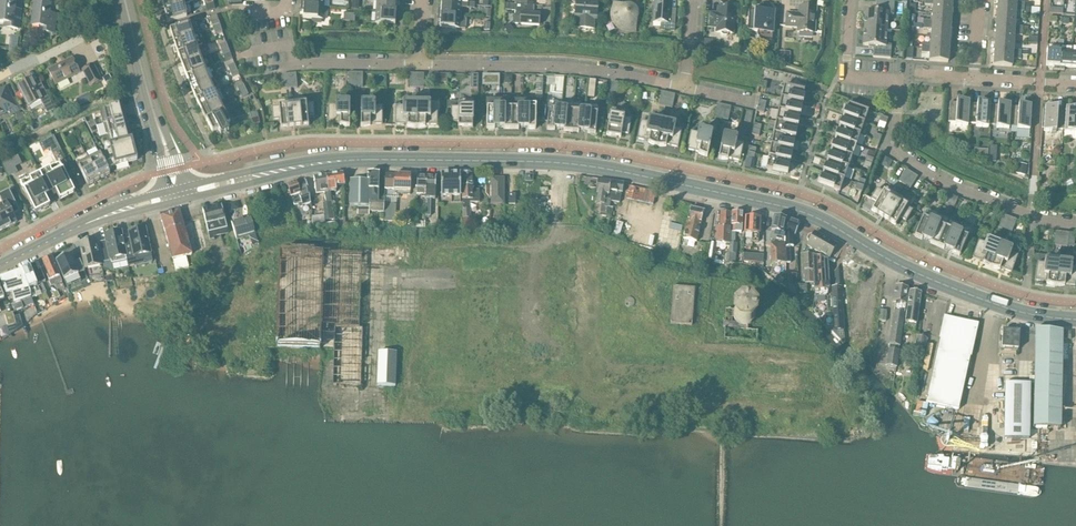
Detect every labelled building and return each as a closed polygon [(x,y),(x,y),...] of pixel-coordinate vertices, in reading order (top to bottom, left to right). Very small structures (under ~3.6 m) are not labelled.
[(3,1),(0,0),(0,2),(0,23),(12,24),(12,29),(18,30),(20,15),(14,14),(15,2),(13,2),(13,1),(8,0),(3,0),(3,1)] [(164,10),(183,5),(184,6),(190,4),(189,0),(162,0),(164,10)] [(370,2),(377,2),(376,11),(399,13),(400,7),(396,7),(397,1),(388,0),(370,0),(370,2)] [(442,4),(462,5),(461,8),(468,8),(468,3),(469,0),(442,0),(442,4)] [(571,1),(576,2),(576,6),(573,7),(573,11),(575,13),(575,18),(577,18),(577,21),(576,29),(595,30),(595,19),(597,19),(598,2),(598,1),(593,0),(591,0),(571,0),(571,1)] [(637,0),(629,0),(628,8),(615,3),(612,10),(612,14),(612,18),(613,22),(607,25),(608,25),(613,23),(616,26),(619,29),(623,31),(627,31),(635,32),(637,0)] [(665,2),(653,1),(654,1),(653,23),(661,24),(661,30),(675,31),(676,15),(669,15),(670,3),(665,2)] [(865,11),(864,28),(887,30),(888,16),(893,15),(894,2),(877,1),(876,12),(865,11)] [(925,1),(925,5),(933,6),(932,13),(951,15),(952,3),(925,1)] [(43,4),(38,4),(38,5),(35,4),(33,27),(47,28),(47,33),(54,34),(55,19),(49,18),(50,6),(48,6),(48,5),(43,4)] [(462,5),(442,4),(441,10),(438,10),(438,15),(461,17),(461,8),(462,5)] [(183,5),(164,10),(168,23),(187,17),(184,6),(183,5)] [(513,16),(513,24),(520,25),(539,26),(540,15),(531,14),(531,11),(532,11),(532,6),(527,6),(516,5),(515,12),(515,16),(513,16)] [(324,8),(301,6),(300,12),(304,12),(303,19),(315,20),(316,20),(317,21),(318,21),(319,20),(320,20),(323,20),(324,8)] [(1024,12),(1024,8),(997,6),(996,18),(1015,19),(1016,12),(1024,12)] [(786,27),(798,28),(798,32),(814,33),(816,8),(799,7),(799,16),(796,16),(796,14),(787,14),(786,27)] [(711,13),(709,28),(717,28),(716,33),(721,33),(721,34),(722,36),(726,37),(729,35),(729,34),(733,34),(735,9),(728,8),(728,10),(721,10),(722,8),(718,8),(718,14),(711,13)] [(767,10),(756,9),(756,12),(749,12),(748,32),(757,32),(757,34),(758,36),(759,38),(760,40),(762,40),(764,41),(772,41),(774,13),(767,13),(767,10)] [(399,13),(376,11),(375,24),(378,24),(379,24),(380,25),(381,25),(382,25),(383,24),(395,25),(396,18),(399,18),(399,13)] [(951,15),(932,13),(932,21),(924,20),(923,25),(950,26),(951,15)] [(438,15),(437,21),(440,21),(440,28),(460,29),(466,30),(466,17),(461,17),(438,15)] [(996,18),(995,30),(1023,31),(1023,27),(1015,26),(1015,19),(996,18)] [(170,30),(174,42),(199,34),(195,23),(170,30)] [(950,26),(923,25),(923,29),(931,30),(931,37),(950,38),(950,26)] [(887,30),(864,28),(863,46),(873,46),(873,58),(890,59),(891,46),(886,44),(887,30)] [(995,30),(995,42),(1014,43),(1014,35),(1022,36),(1023,31),(995,30)] [(199,34),(174,42),(178,54),(196,48),(203,46),(199,34)] [(950,38),(931,37),(930,45),(922,44),(922,48),(949,50),(950,38)] [(1071,68),(1072,48),(1063,48),(1064,41),(1058,41),(1057,47),(1060,47),(1059,70),(1064,71),(1064,68),(1071,68)] [(1013,50),(1014,43),(995,42),(994,53),(1021,55),(1021,51),(1013,50)] [(1053,70),(1059,70),(1060,47),(1057,47),(1047,47),(1046,66),(1053,67),(1053,70)] [(196,48),(178,54),(182,66),(200,59),(196,48)] [(949,50),(922,48),(921,53),(930,53),(929,61),(948,63),(949,50)] [(1021,60),(1021,55),(994,53),(993,66),(1012,67),(1012,59),(1021,60)] [(72,59),(49,71),(56,85),(80,73),(72,59)] [(187,78),(205,70),(200,59),(182,66),(187,78)] [(91,87),(101,82),(93,65),(83,71),(91,87)] [(191,89),(209,81),(205,70),(187,78),(191,89)] [(296,74),(289,75),(291,89),(298,88),(296,74)] [(291,89),(289,75),(282,76),(284,90),(291,89)] [(556,77),(554,92),(563,92),(564,77),(556,77)] [(32,80),(18,87),(29,108),(41,101),(44,107),(51,104),(48,96),(40,82),(35,85),(32,80)] [(196,100),(214,92),(209,81),(191,89),(196,100)] [(617,97),(619,83),(612,82),(610,96),(617,97)] [(237,88),(239,93),(246,90),(244,85),(237,88)] [(0,90),(0,117),(4,115),(15,109),(17,113),(22,110),(16,98),(13,100),(7,86),(0,90)] [(784,87),(781,99),(802,103),(804,91),(784,87)] [(246,90),(239,93),(242,99),(249,95),(246,90)] [(202,112),(219,103),(214,92),(196,100),(202,112)] [(665,107),(668,94),(662,92),(659,106),(665,107)] [(668,94),(665,107),(672,109),(675,95),(668,94)] [(292,101),(295,128),(302,128),(302,127),(309,126),(308,117),(315,116),(314,105),(306,105),(305,99),(292,101)] [(350,99),(336,99),(336,105),(336,107),(328,107),(328,124),(340,125),(340,126),(344,127),(350,127),(350,105),(350,99)] [(799,115),(802,103),(781,99),(778,111),(799,115)] [(375,100),(362,100),(362,105),(361,105),(361,127),(364,127),(370,126),(370,125),(382,125),(383,108),(375,108),(375,105),(375,100)] [(395,123),(395,125),(407,125),(407,127),(412,128),(416,128),(417,100),(403,100),(403,103),(403,105),(403,108),(396,108),(395,116),(395,123)] [(417,100),(416,128),(421,128),(425,127),(425,126),(437,126),(437,124),(438,109),(430,109),(430,105),(430,103),(430,100),(417,100)] [(288,129),(295,128),(292,101),(279,102),(279,108),(272,109),(273,121),(280,120),(281,129),(288,129)] [(472,107),(472,101),(459,101),(459,106),(458,106),(458,109),(451,109),(451,123),(458,123),(458,128),(473,128),(473,122),(474,109),(473,109),(473,107),(472,107)] [(495,128),(499,128),(500,101),(487,101),(487,107),(487,129),(495,129),(495,128)] [(504,130),(511,130),(512,101),(500,101),(499,128),(504,128),(504,130)] [(523,128),(524,102),(512,101),(511,130),(519,130),(519,128),(523,128)] [(968,124),(969,124),(971,104),(969,104),(969,101),(957,101),(956,103),(950,103),(948,122),(955,123),(955,125),(967,126),(968,124)] [(536,102),(524,102),(523,128),(528,129),(528,130),(536,130),(536,107),(536,102)] [(555,130),(559,130),(562,103),(550,102),(549,108),(547,130),(555,131),(555,130)] [(977,105),(971,104),(969,124),(976,124),(975,127),(988,128),(988,125),(990,125),(991,106),(990,105),(990,103),(977,102),(977,105)] [(225,114),(219,103),(202,112),(207,123),(225,114)] [(564,132),(571,132),(574,104),(562,103),(559,130),(564,130),(564,132)] [(998,106),(991,106),(990,125),(996,126),(996,128),(1009,129),(1009,126),(1010,127),(1012,107),(1010,107),(1010,104),(998,103),(998,106)] [(586,105),(574,104),(571,132),(579,133),(579,132),(583,132),(586,105)] [(721,120),(724,106),(717,104),(715,118),(721,120)] [(598,106),(586,105),(583,132),(588,133),(588,134),(596,135),(598,112),(597,112),(598,106)] [(848,105),(844,116),(864,124),(868,112),(848,105)] [(1018,107),(1012,107),(1010,127),(1017,127),(1017,130),(1029,131),(1030,128),(1031,128),(1033,108),(1031,108),(1031,106),(1018,105),(1018,107)] [(731,107),(724,106),(721,120),(728,121),(731,107)] [(104,125),(126,119),(123,107),(101,112),(104,125)] [(1043,109),(1041,129),(1043,129),(1043,132),(1043,138),(1055,139),(1056,132),(1056,130),(1062,130),(1064,111),(1057,110),(1057,107),(1045,107),(1045,109),(1043,109)] [(1062,130),(1064,130),(1064,133),(1075,134),(1075,109),(1065,108),(1065,111),(1064,111),(1062,130)] [(622,134),(629,135),(631,121),(624,119),(625,117),(624,117),(625,111),(612,109),(611,114),(610,114),(610,117),(609,117),(607,130),(608,130),(607,136),(621,138),(622,134)] [(796,127),(799,115),(778,111),(776,122),(796,127)] [(225,114),(207,123),(213,134),(218,131),(221,136),(221,135),(229,131),(227,127),(230,125),(225,114)] [(657,146),(663,119),(650,116),(649,122),(648,122),(648,124),(640,123),(637,139),(649,142),(648,143),(651,144),(657,146)] [(860,135),(864,124),(844,116),(840,128),(860,135)] [(126,119),(104,125),(107,136),(129,130),(126,119)] [(676,122),(663,119),(657,146),(658,147),(665,147),(666,147),(666,146),(678,148),(682,132),(675,130),(675,127),(676,122)] [(96,127),(97,127),(94,121),(88,125),(90,130),(96,127)] [(794,139),(796,127),(776,122),(773,134),(794,139)] [(99,131),(97,127),(96,127),(90,130),(93,135),(99,131)] [(699,132),(698,132),(698,135),(690,133),(687,150),(699,153),(698,154),(701,155),(707,157),(712,135),(713,130),(700,127),(699,132)] [(856,146),(860,135),(840,128),(836,139),(856,146)] [(132,142),(129,130),(107,136),(110,148),(132,142)] [(723,138),(718,160),(725,160),(728,160),(728,159),(740,162),(744,145),(736,143),(737,141),(738,135),(725,132),(723,138)] [(791,150),(794,139),(773,134),(771,146),(791,150)] [(54,138),(39,146),(43,153),(44,154),(50,151),(53,156),(61,151),(58,145),(54,138)] [(852,157),(856,146),(836,139),(832,150),(852,157)] [(137,160),(132,142),(110,148),(112,153),(105,154),(101,156),(107,168),(137,160)] [(789,162),(791,150),(771,146),(768,158),(789,162)] [(101,156),(105,154),(102,147),(97,150),(101,156)] [(97,150),(86,155),(99,180),(110,174),(107,168),(101,156),(97,150)] [(848,169),(852,157),(832,150),(828,162),(848,169)] [(99,180),(86,155),(76,161),(78,166),(88,186),(99,180)] [(18,156),(2,164),(6,171),(10,178),(18,173),(16,168),(23,165),(22,163),(18,156)] [(786,174),(789,162),(768,158),(766,170),(786,174)] [(848,169),(828,162),(824,173),(844,180),(848,169)] [(60,163),(40,174),(52,198),(53,197),(52,195),(57,193),(61,200),(75,193),(74,191),(66,175),(61,165),(60,163)] [(904,186),(912,174),(906,170),(898,182),(904,186)] [(384,202),(385,198),(378,197),(379,174),(368,173),(367,181),(367,206),(367,208),(369,208),(369,213),(384,213),(384,202)] [(844,180),(824,173),(820,185),(840,192),(844,180)] [(40,174),(20,184),(21,186),(26,195),(35,211),(36,213),(50,206),(46,198),(51,196),(52,198),(40,174)] [(343,174),(326,176),(328,193),(331,192),(337,192),(336,187),(345,186),(343,174)] [(411,176),(385,174),(384,197),(397,198),(399,198),(399,194),(410,195),(411,176)] [(460,174),(441,174),(441,197),(460,197),(460,174)] [(472,174),(462,174),(462,210),(462,219),(471,219),(471,210),(469,210),(469,203),(478,203),(478,191),(472,191),(472,174)] [(912,174),(904,186),(910,189),(918,177),(912,174)] [(332,202),(331,192),(328,193),(326,176),(314,177),(316,195),(325,193),(326,203),(332,202)] [(417,176),(417,195),(421,196),(420,214),(426,214),(426,197),(427,176),(417,176)] [(426,214),(425,217),(431,217),(431,200),(435,200),(436,177),(427,176),(426,197),(426,214)] [(504,205),(504,178),(491,178),(491,205),(504,205)] [(580,188),(596,190),(598,180),(581,178),(580,179),(575,178),(575,187),(580,187),(580,188)] [(297,183),(295,183),(299,195),(300,194),(302,202),(302,206),(307,205),(311,203),(309,192),(307,186),(305,180),(297,183)] [(598,180),(596,190),(596,193),(599,194),(597,204),(602,205),(600,216),(611,218),(613,208),(610,208),(603,207),(605,195),(610,196),(611,182),(598,180)] [(367,206),(367,181),(351,181),(350,207),(367,208),(367,206)] [(624,184),(611,182),(610,196),(605,195),(603,207),(610,208),(611,202),(620,203),(621,194),(622,194),(624,184)] [(299,208),(302,206),(302,202),(300,194),(299,195),(295,183),(287,186),(294,206),(298,204),(299,208)] [(877,215),(883,219),(898,196),(886,188),(884,193),(883,193),(877,190),(870,200),(876,203),(872,211),(877,215)] [(4,230),(17,223),(10,211),(17,207),(9,192),(0,197),(0,223),(4,230)] [(898,196),(883,219),(889,223),(890,223),(895,226),(900,218),(906,222),(912,212),(906,208),(907,208),(906,207),(909,203),(898,196)] [(384,202),(384,213),(383,221),(396,222),(397,203),(384,202)] [(222,205),(203,210),(204,215),(204,217),(208,234),(227,229),(225,221),(222,205)] [(691,208),(683,239),(696,242),(704,212),(691,208)] [(183,223),(180,212),(181,211),(161,216),(173,261),(191,256),(184,226),(183,226),(183,223)] [(717,227),(716,243),(726,244),(726,247),(729,247),(730,223),(731,212),(722,212),(721,212),(720,227),(717,227)] [(732,223),(730,223),(729,247),(730,247),(729,262),(735,263),(736,243),(735,243),(735,233),(741,233),(742,213),(732,212),(732,223)] [(926,241),(937,217),(926,212),(924,217),(923,216),(914,237),(922,240),(922,239),(926,241)] [(1005,231),(1010,218),(1003,216),(998,229),(1005,231)] [(760,218),(745,217),(744,234),(752,235),(752,243),(759,243),(759,235),(760,218)] [(771,232),(769,240),(772,240),(772,244),(785,244),(784,235),(783,235),(786,219),(779,218),(774,217),(773,220),(771,232)] [(937,217),(926,241),(930,243),(930,244),(937,247),(948,221),(937,217)] [(240,221),(231,223),(237,240),(245,237),(255,234),(250,218),(240,221)] [(1016,220),(1010,218),(1005,231),(1011,234),(1016,220)] [(789,220),(784,234),(784,235),(785,244),(785,262),(785,263),(786,263),(791,263),(791,255),(790,255),(790,247),(794,247),(793,235),(795,236),(798,229),(800,224),(789,220)] [(948,251),(959,226),(948,221),(937,247),(944,250),(944,249),(948,251)] [(970,231),(959,226),(948,251),(952,252),(952,254),(959,257),(968,236),(970,231)] [(132,244),(124,245),(127,256),(126,256),(127,260),(136,258),(135,256),(151,253),(146,229),(129,232),(132,244)] [(108,247),(100,248),(103,263),(112,261),(111,259),(126,256),(127,256),(124,245),(121,232),(105,235),(108,247)] [(1060,247),(1062,233),(1055,232),(1053,246),(1060,247)] [(807,240),(808,243),(809,243),(807,247),(829,258),(836,245),(814,233),(813,236),(811,236),(809,236),(807,240)] [(1069,234),(1062,233),(1060,247),(1067,248),(1069,234)] [(988,268),(991,269),(1001,242),(988,238),(986,244),(985,244),(984,246),(977,244),(972,259),(983,263),(983,264),(988,268)] [(103,275),(96,240),(80,243),(86,269),(88,269),(90,278),(103,275)] [(1013,247),(1001,242),(991,269),(995,270),(999,270),(1000,269),(1011,273),(1017,257),(1011,255),(1012,252),(1011,252),(1013,247)] [(772,244),(770,244),(771,262),(785,262),(785,244),(772,244)] [(279,253),(276,347),(301,348),(309,348),(310,348),(320,349),(321,349),(321,348),(322,328),(334,328),(334,348),(333,387),(361,388),(363,329),(360,329),(362,256),(328,255),(314,254),(314,248),(289,248),(289,254),(280,253),(279,253)] [(813,254),(803,254),(805,283),(814,283),(813,255),(813,254)] [(64,281),(79,275),(79,274),(85,272),(80,261),(74,264),(71,255),(56,261),(64,281)] [(827,259),(813,255),(814,283),(815,290),(829,289),(827,259)] [(1053,286),(1055,287),(1059,259),(1045,257),(1045,263),(1044,263),(1044,265),(1037,264),(1035,281),(1047,283),(1046,284),(1053,286)] [(52,259),(43,263),(49,276),(47,276),(51,286),(50,287),(53,293),(58,291),(64,288),(62,282),(60,277),(59,276),(52,259)] [(1055,287),(1061,287),(1064,286),(1064,285),(1075,286),(1075,269),(1071,269),(1072,266),(1071,266),(1072,260),(1059,259),(1055,287)] [(30,268),(37,287),(40,293),(44,302),(49,299),(46,293),(42,284),(46,283),(38,264),(30,268)] [(23,271),(26,279),(25,280),(29,290),(31,294),(32,296),(40,293),(37,287),(30,268),(23,271)] [(16,274),(1,279),(7,296),(12,295),(15,312),(23,310),(34,306),(31,300),(31,294),(29,290),(25,280),(26,279),(23,271),(16,274)] [(908,288),(896,286),(893,302),(896,302),(886,366),(897,368),(908,288)] [(673,287),(670,324),(692,326),(695,289),(673,287)] [(834,328),(830,331),(843,344),(845,342),(843,310),(842,287),(841,287),(831,288),(832,311),(833,311),(834,328)] [(907,311),(905,324),(911,324),(916,325),(921,292),(910,291),(907,311)] [(753,299),(737,297),(737,306),(732,310),(731,324),(724,323),(723,330),(738,331),(738,328),(748,328),(756,322),(757,312),(753,307),(753,299)] [(879,311),(879,321),(886,322),(887,311),(879,311)] [(11,313),(5,315),(8,327),(15,325),(11,313)] [(977,325),(944,317),(926,403),(959,411),(977,325)] [(1033,413),(1033,428),(1061,429),(1062,340),(1071,340),(1071,332),(1035,329),(1034,392),(1035,392),(1034,413),(1033,413)] [(1018,350),(1020,332),(1003,330),(1001,348),(1018,350)] [(927,338),(917,336),(915,349),(924,351),(927,338)] [(380,352),(378,386),(395,387),(397,353),(380,352)] [(1029,438),(1030,383),(1005,383),(1004,438),(1029,438)]
